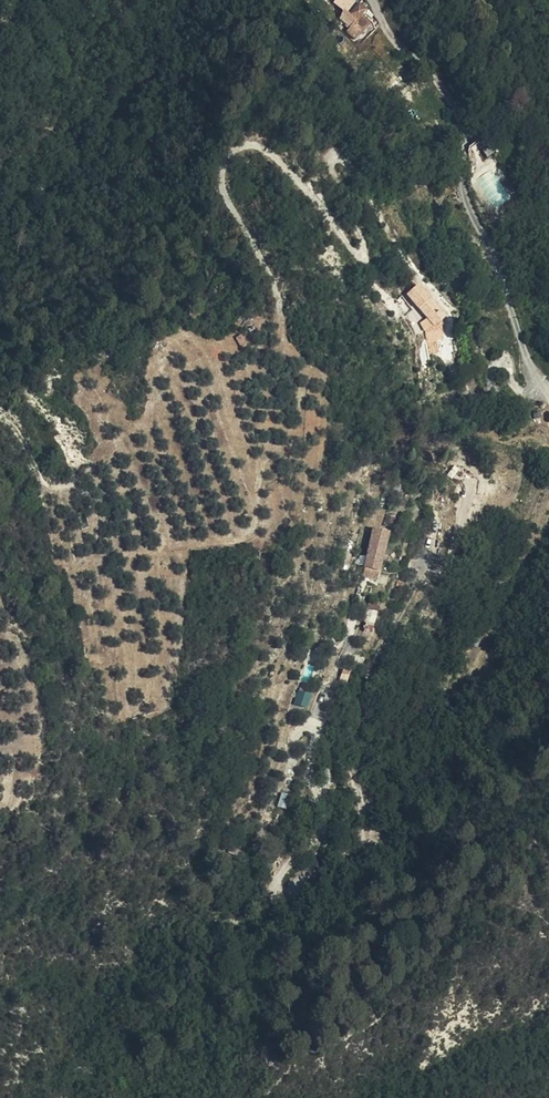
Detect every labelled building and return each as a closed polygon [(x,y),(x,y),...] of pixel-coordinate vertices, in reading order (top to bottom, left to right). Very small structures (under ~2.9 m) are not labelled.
[(332,13),(339,19),(347,10),(339,3),(332,13)] [(347,10),(339,19),(352,30),(360,21),(347,10)] [(499,167),(481,175),(494,206),(513,198),(499,167)] [(446,323),(417,291),(408,300),(431,323),(437,330),(442,326),(446,323)] [(434,346),(445,340),(442,326),(437,330),(431,323),(425,330),(429,334),(434,346)] [(240,348),(248,344),(243,333),(235,336),(240,348)] [(394,516),(386,513),(384,524),(391,526),(394,516)] [(365,568),(377,572),(387,536),(374,533),(365,568)] [(365,568),(362,577),(375,581),(377,572),(365,568)] [(369,613),(365,634),(373,636),(378,615),(369,613)] [(293,703),(307,708),(311,693),(298,689),(293,703)] [(277,807),(288,809),(291,794),(280,792),(277,807)]
